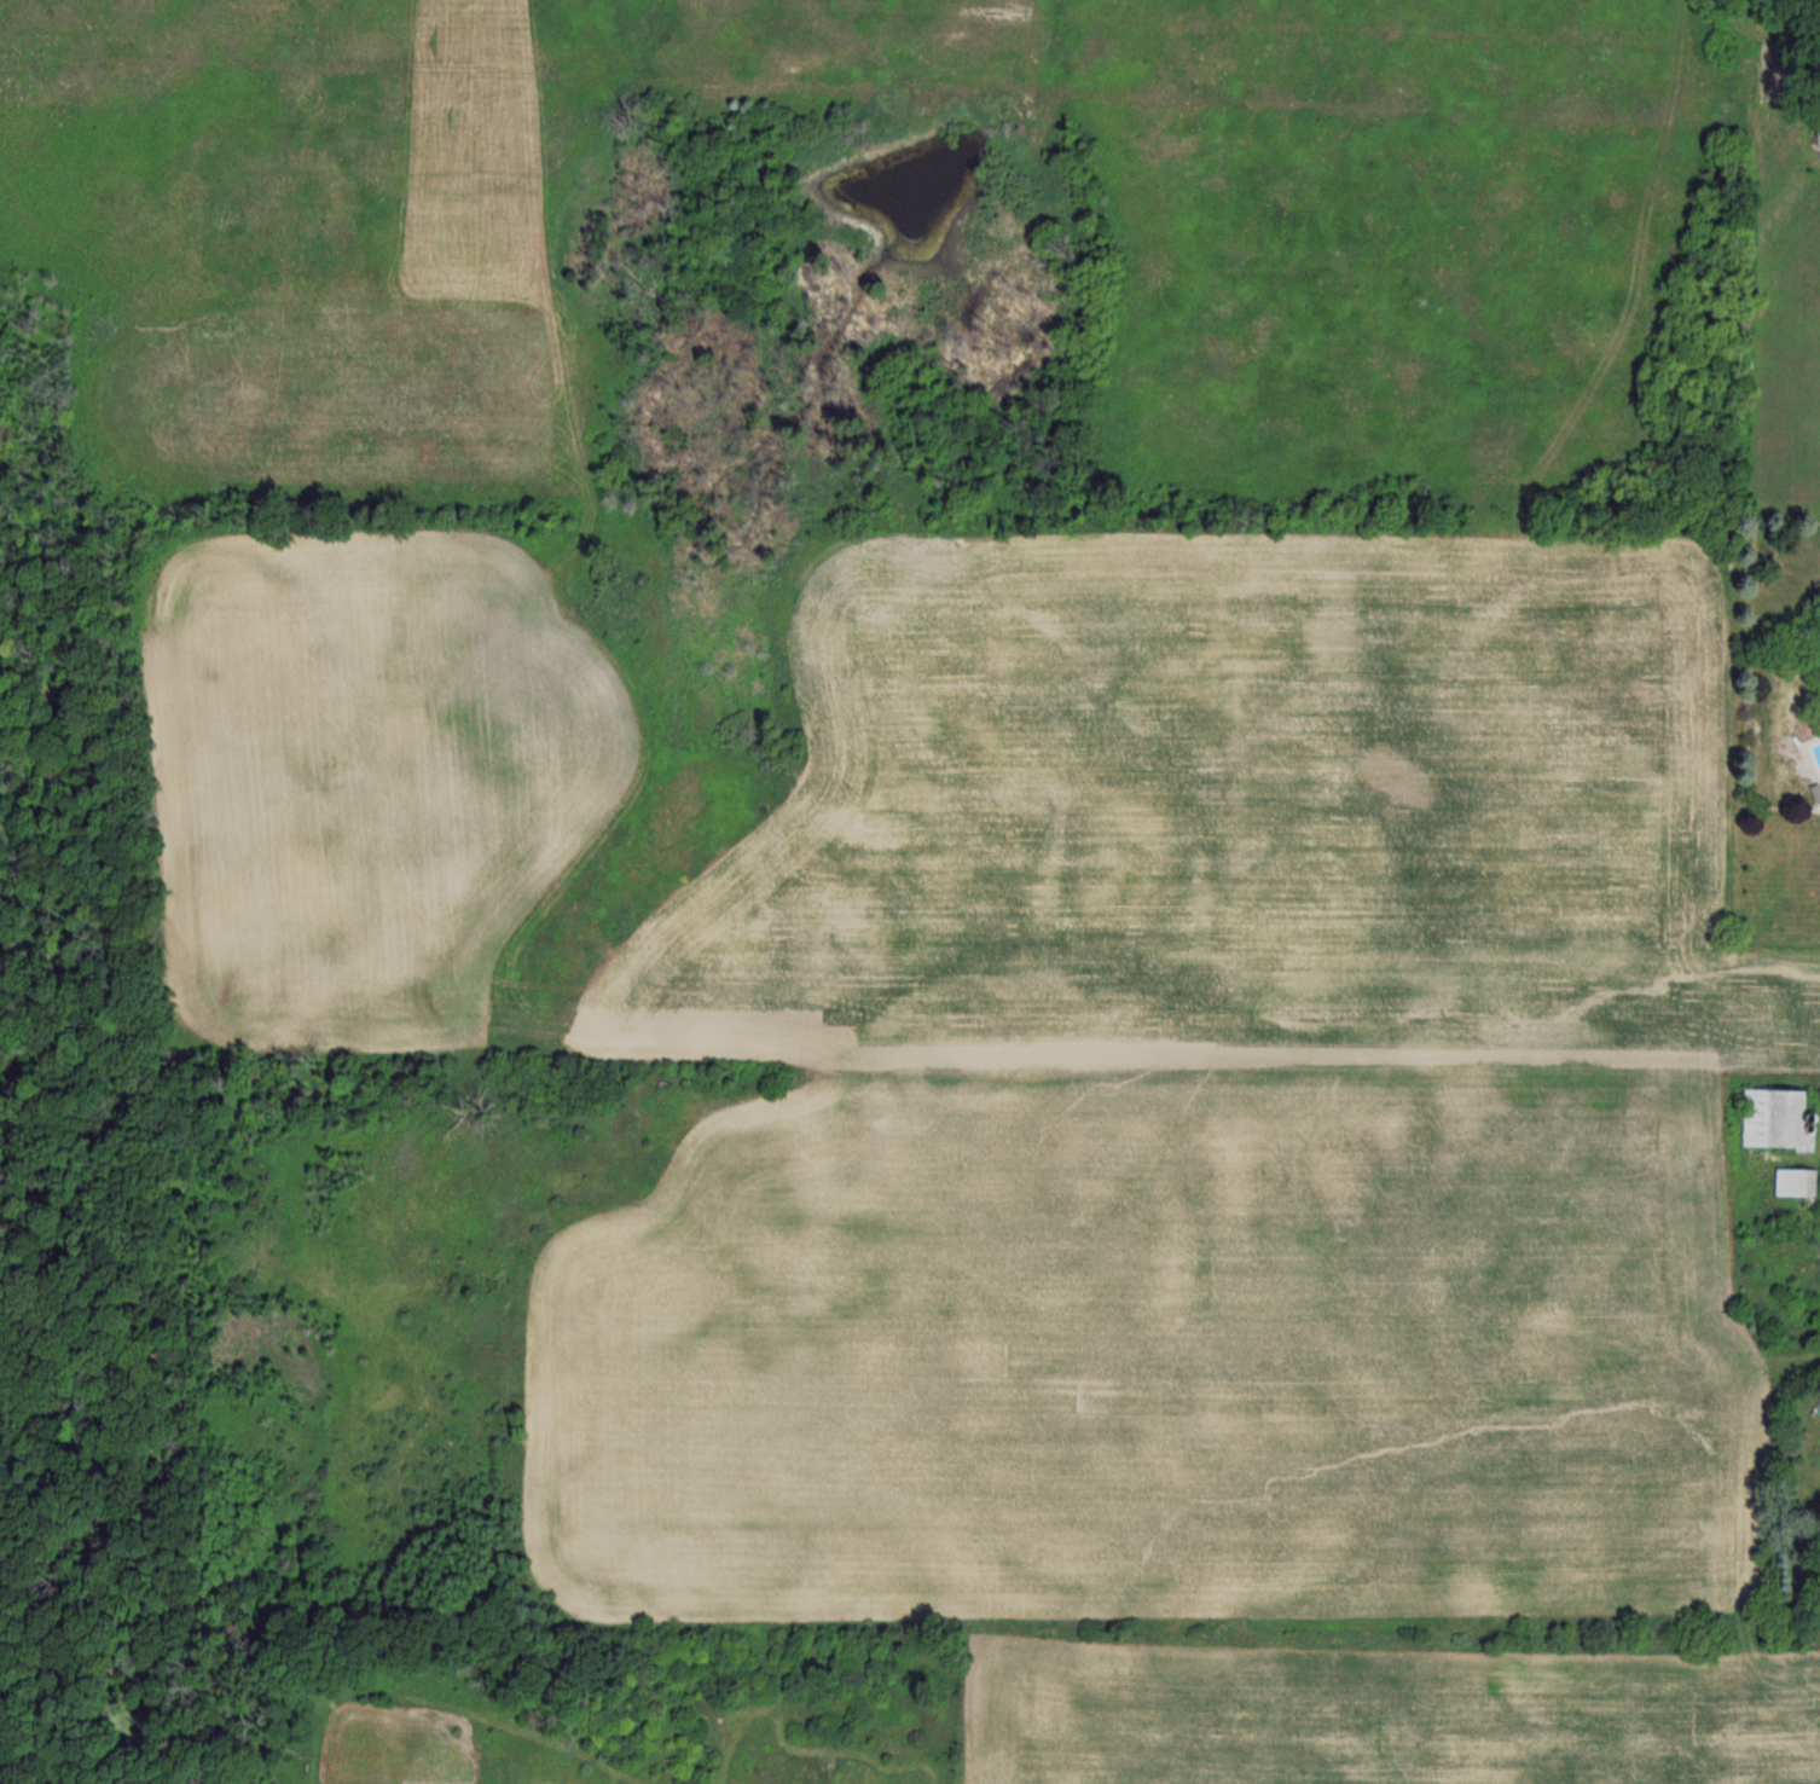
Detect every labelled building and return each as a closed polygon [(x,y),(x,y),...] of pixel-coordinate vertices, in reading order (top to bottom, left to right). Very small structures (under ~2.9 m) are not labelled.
[(1800,1089),(1740,1088),(1739,1146),(1809,1147),(1810,1131),(1799,1131),(1800,1089)] [(1811,1169),(1772,1169),(1772,1196),(1792,1196),(1792,1211),(1811,1211),(1811,1169)]
